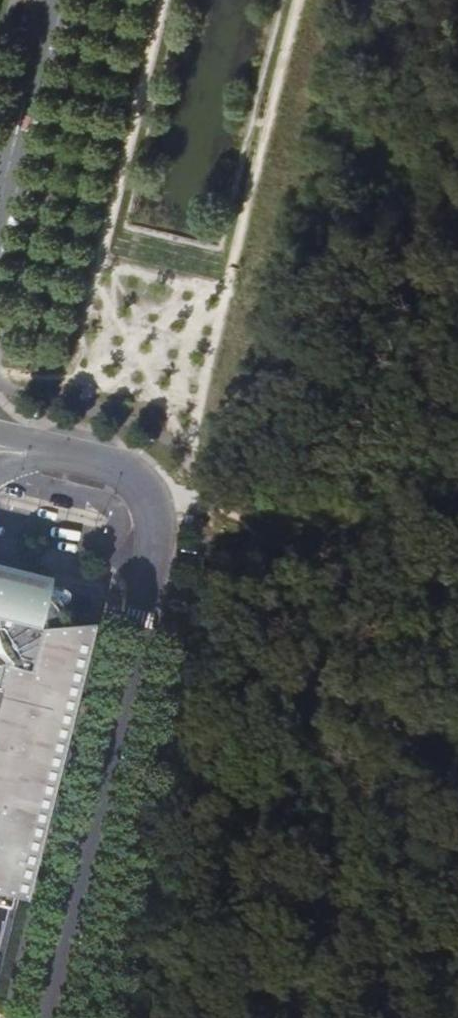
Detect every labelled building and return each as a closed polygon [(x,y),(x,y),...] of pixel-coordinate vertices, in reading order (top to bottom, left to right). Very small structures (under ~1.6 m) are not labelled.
[(0,574),(0,582),(26,589),(29,582),(0,574)] [(2,649),(0,656),(0,680),(0,681),(0,950),(12,904),(17,906),(28,861),(23,859),(35,805),(41,807),(45,792),(39,790),(53,736),(59,738),(85,637),(70,641),(58,625),(62,617),(63,608),(60,600),(56,593),(49,588),(40,586),(29,582),(26,589),(0,582),(0,648),(2,649)] [(45,792),(59,738),(53,736),(39,790),(45,792)] [(28,861),(41,807),(35,805),(23,859),(28,861)] [(17,906),(12,904),(0,950),(0,958),(4,959),(17,906)]
